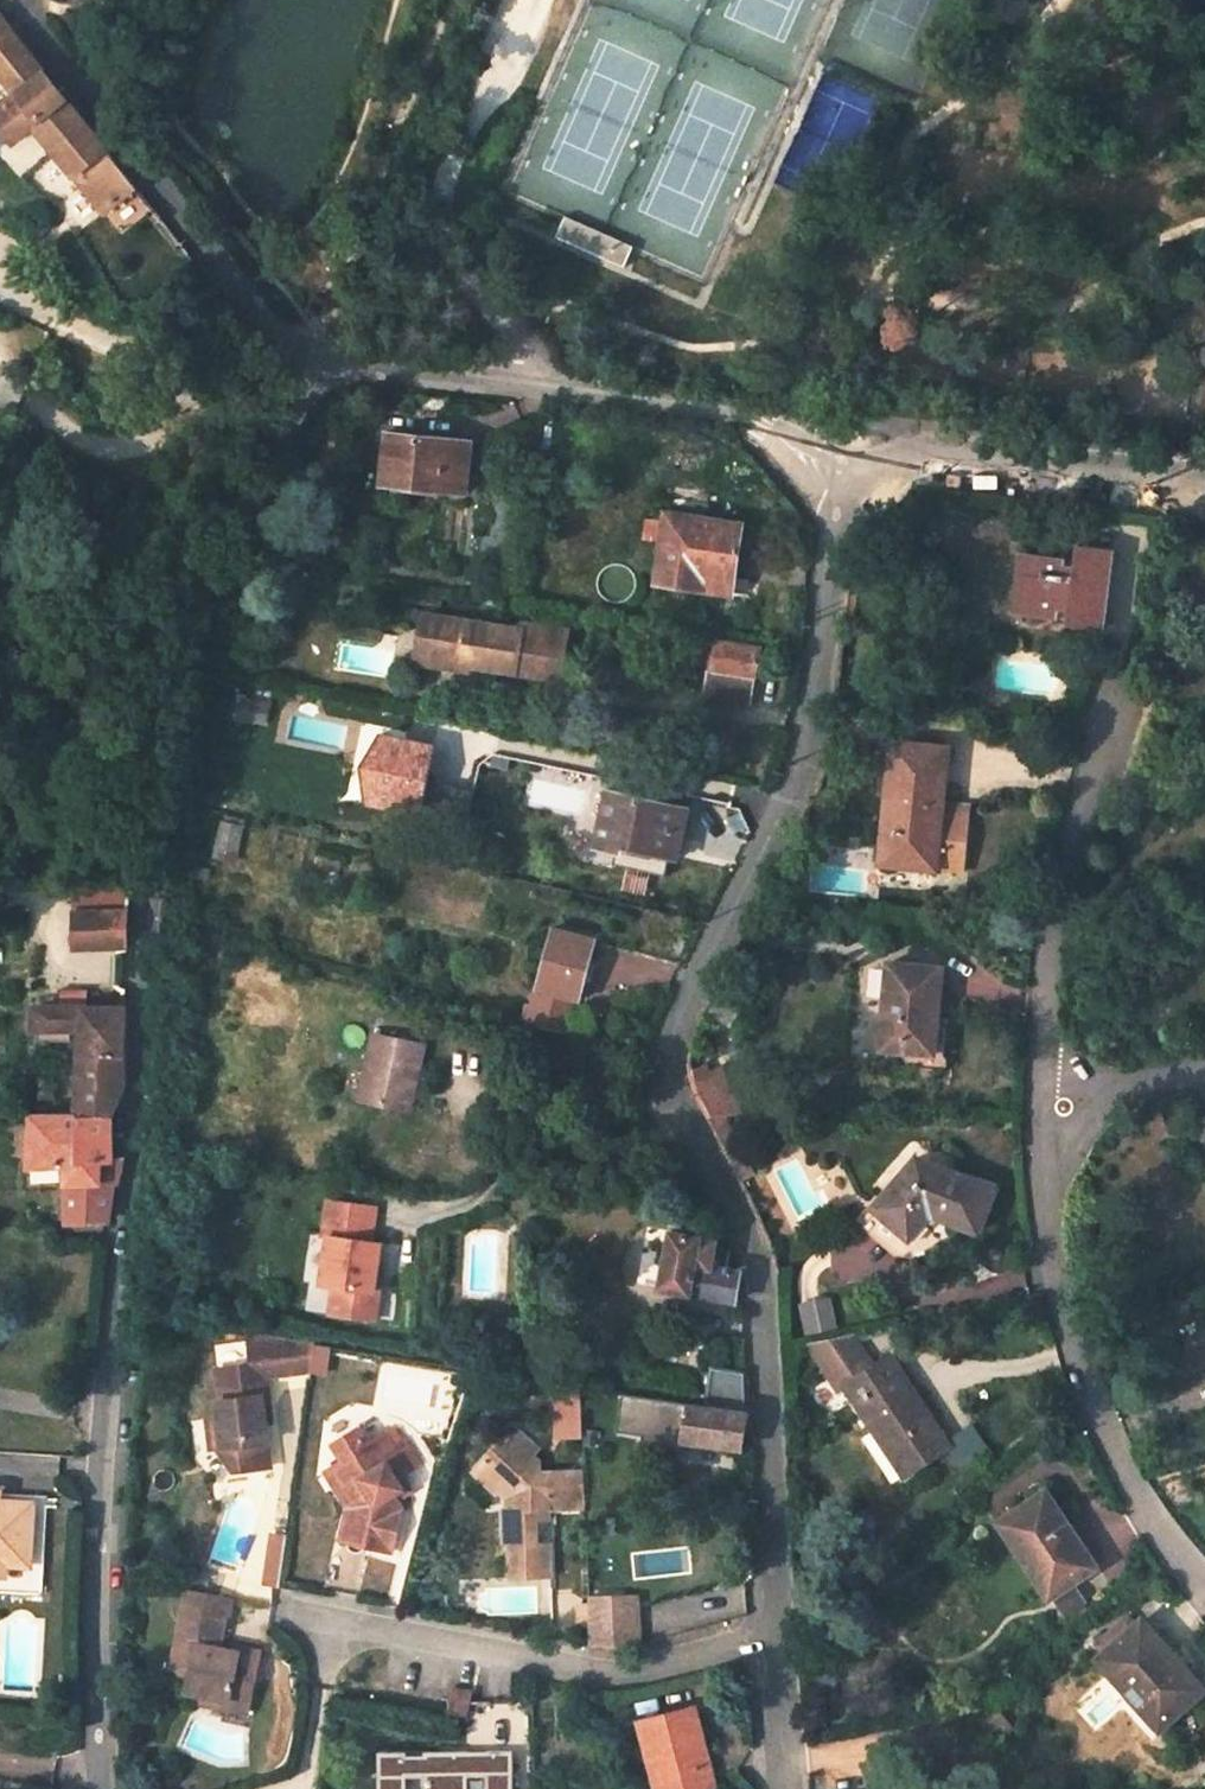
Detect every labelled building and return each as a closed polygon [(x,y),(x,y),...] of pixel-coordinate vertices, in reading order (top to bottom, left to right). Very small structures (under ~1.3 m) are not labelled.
[(73,174),(74,173),(101,207),(131,183),(0,18),(0,126),(12,142),(34,125),(73,174)] [(469,442),(391,434),(386,482),(464,491),(469,442)] [(664,513),(655,583),(731,594),(741,523),(664,513)] [(1105,627),(1114,551),(1078,546),(1075,568),(1066,567),(1066,560),(1020,553),(1011,614),(1056,620),(1058,611),(1069,612),(1068,626),(1085,628),(1086,624),(1105,627)] [(520,629),(421,614),(416,650),(472,659),(471,665),(560,679),(567,630),(521,623),(520,629)] [(716,639),(711,671),(706,671),(702,696),(750,703),(759,647),(716,639)] [(983,694),(985,675),(968,674),(966,692),(983,694)] [(437,808),(442,738),(379,733),(373,803),(437,808)] [(942,804),(947,750),(892,744),(882,862),(911,866),(913,848),(938,851),(936,868),(964,870),(968,821),(962,820),(964,806),(942,804)] [(622,845),(673,856),(684,807),(609,789),(596,844),(621,850),(622,845)] [(226,814),(219,845),(236,849),(243,819),(226,814)] [(217,855),(234,858),(236,849),(219,845),(217,855)] [(936,868),(938,851),(913,848),(911,866),(936,868)] [(72,948),(124,946),(125,913),(71,915),(72,948)] [(563,1031),(572,998),(577,1000),(594,939),(553,928),(525,1023),(563,1031)] [(933,1055),(936,1018),(940,974),(940,970),(889,964),(881,1050),(897,1051),(933,1055)] [(123,1088),(124,1009),(123,1009),(35,1006),(34,1031),(81,1032),(76,1118),(108,1119),(123,1088)] [(936,1018),(933,1055),(945,1055),(947,1019),(936,1018)] [(373,1033),(366,1070),(372,1071),(366,1099),(409,1109),(423,1045),(373,1033)] [(896,1067),(931,1070),(933,1055),(897,1051),(896,1067)] [(697,1098),(707,1114),(726,1114),(711,1081),(701,1083),(697,1062),(688,1064),(689,1079),(692,1089),(697,1098)] [(366,1070),(359,1098),(366,1099),(372,1071),(366,1070)] [(716,1130),(730,1161),(743,1156),(726,1114),(707,1114),(716,1130)] [(15,1117),(0,1117),(0,1131),(15,1131),(15,1117)] [(108,1119),(31,1117),(15,1117),(15,1131),(15,1139),(30,1140),(29,1161),(29,1166),(65,1165),(65,1184),(65,1222),(105,1224),(110,1185),(117,1186),(121,1159),(109,1158),(108,1119)] [(29,1161),(30,1140),(15,1139),(14,1160),(29,1161)] [(743,1156),(730,1161),(738,1178),(750,1172),(743,1156)] [(993,1189),(916,1159),(874,1209),(877,1212),(907,1238),(929,1214),(977,1232),(993,1189)] [(28,1184),(65,1184),(65,1165),(29,1166),(28,1184)] [(373,1289),(380,1242),(370,1240),(375,1206),(328,1199),(323,1235),(327,1236),(320,1283),(333,1284),(329,1312),(375,1319),(379,1289),(373,1289)] [(863,1228),(899,1259),(907,1238),(877,1212),(863,1228)] [(661,1286),(735,1299),(736,1294),(740,1269),(726,1267),(729,1251),(714,1248),(716,1238),(671,1231),(661,1286)] [(329,1312),(333,1284),(320,1283),(327,1236),(316,1234),(305,1309),(329,1312)] [(839,1327),(834,1295),(802,1300),(806,1332),(839,1327)] [(950,1445),(891,1357),(874,1368),(850,1333),(808,1343),(840,1391),(846,1387),(875,1431),(881,1427),(911,1472),(950,1445)] [(267,1443),(262,1396),(267,1396),(264,1370),(287,1371),(284,1340),(248,1335),(251,1365),(218,1369),(221,1400),(215,1400),(217,1417),(207,1418),(211,1449),(217,1448),(234,1470),(259,1468),(256,1444),(267,1443)] [(310,1372),(314,1345),(284,1340),(287,1371),(310,1372)] [(712,1367),(707,1403),(745,1408),(744,1372),(712,1367)] [(563,1387),(564,1410),(580,1410),(580,1386),(563,1387)] [(661,1400),(621,1393),(615,1431),(641,1435),(657,1435),(661,1400)] [(747,1413),(661,1400),(657,1435),(681,1439),(741,1447),(747,1413)] [(336,1487),(348,1507),(341,1539),(391,1551),(402,1510),(394,1498),(392,1493),(400,1488),(394,1477),(399,1474),(416,1464),(402,1440),(392,1446),(384,1432),(366,1441),(358,1429),(334,1444),(343,1460),(335,1466),(344,1482),(336,1487)] [(538,1462),(531,1455),(537,1449),(518,1431),(500,1449),(497,1445),(477,1466),(477,1474),(479,1476),(496,1492),(499,1490),(505,1496),(506,1508),(502,1508),(502,1540),(506,1542),(509,1542),(510,1578),(549,1575),(549,1544),(536,1544),(535,1518),(540,1518),(540,1508),(585,1507),(584,1471),(539,1472),(538,1462)] [(657,1435),(641,1435),(639,1450),(679,1456),(681,1439),(657,1435)] [(270,1467),(267,1443),(256,1444),(259,1468),(270,1467)] [(335,1466),(326,1471),(336,1487),(344,1482),(335,1466)] [(394,1477),(400,1488),(392,1493),(394,1498),(409,1490),(399,1474),(394,1477)] [(467,1488),(484,1504),(496,1492),(479,1476),(467,1488)] [(1093,1570),(1042,1490),(1000,1519),(1049,1598),(1093,1570)] [(3,1567),(3,1564),(28,1565),(30,1507),(0,1505),(0,1567),(3,1567)] [(272,1533),(267,1583),(281,1584),(286,1534),(272,1533)] [(1074,1585),(1052,1601),(1062,1617),(1084,1602),(1074,1585)] [(211,1644),(220,1595),(187,1588),(171,1667),(189,1670),(185,1690),(205,1694),(229,1699),(230,1695),(250,1698),(259,1654),(221,1647),(211,1644)] [(220,1595),(211,1644),(221,1647),(230,1596),(220,1595)] [(639,1596),(588,1597),(589,1645),(634,1643),(639,1642),(639,1596)] [(1199,1692),(1139,1621),(1097,1660),(1156,1729),(1199,1692)] [(453,1686),(448,1711),(468,1715),(473,1691),(453,1686)] [(204,1700),(248,1709),(250,1698),(230,1695),(229,1699),(205,1694),(204,1700)] [(649,1761),(656,1759),(663,1788),(714,1788),(707,1760),(704,1760),(701,1749),(704,1747),(694,1707),(639,1721),(649,1761)] [(473,1778),(488,1778),(488,1788),(516,1788),(517,1750),(384,1748),(383,1788),(473,1788),(473,1778)]
